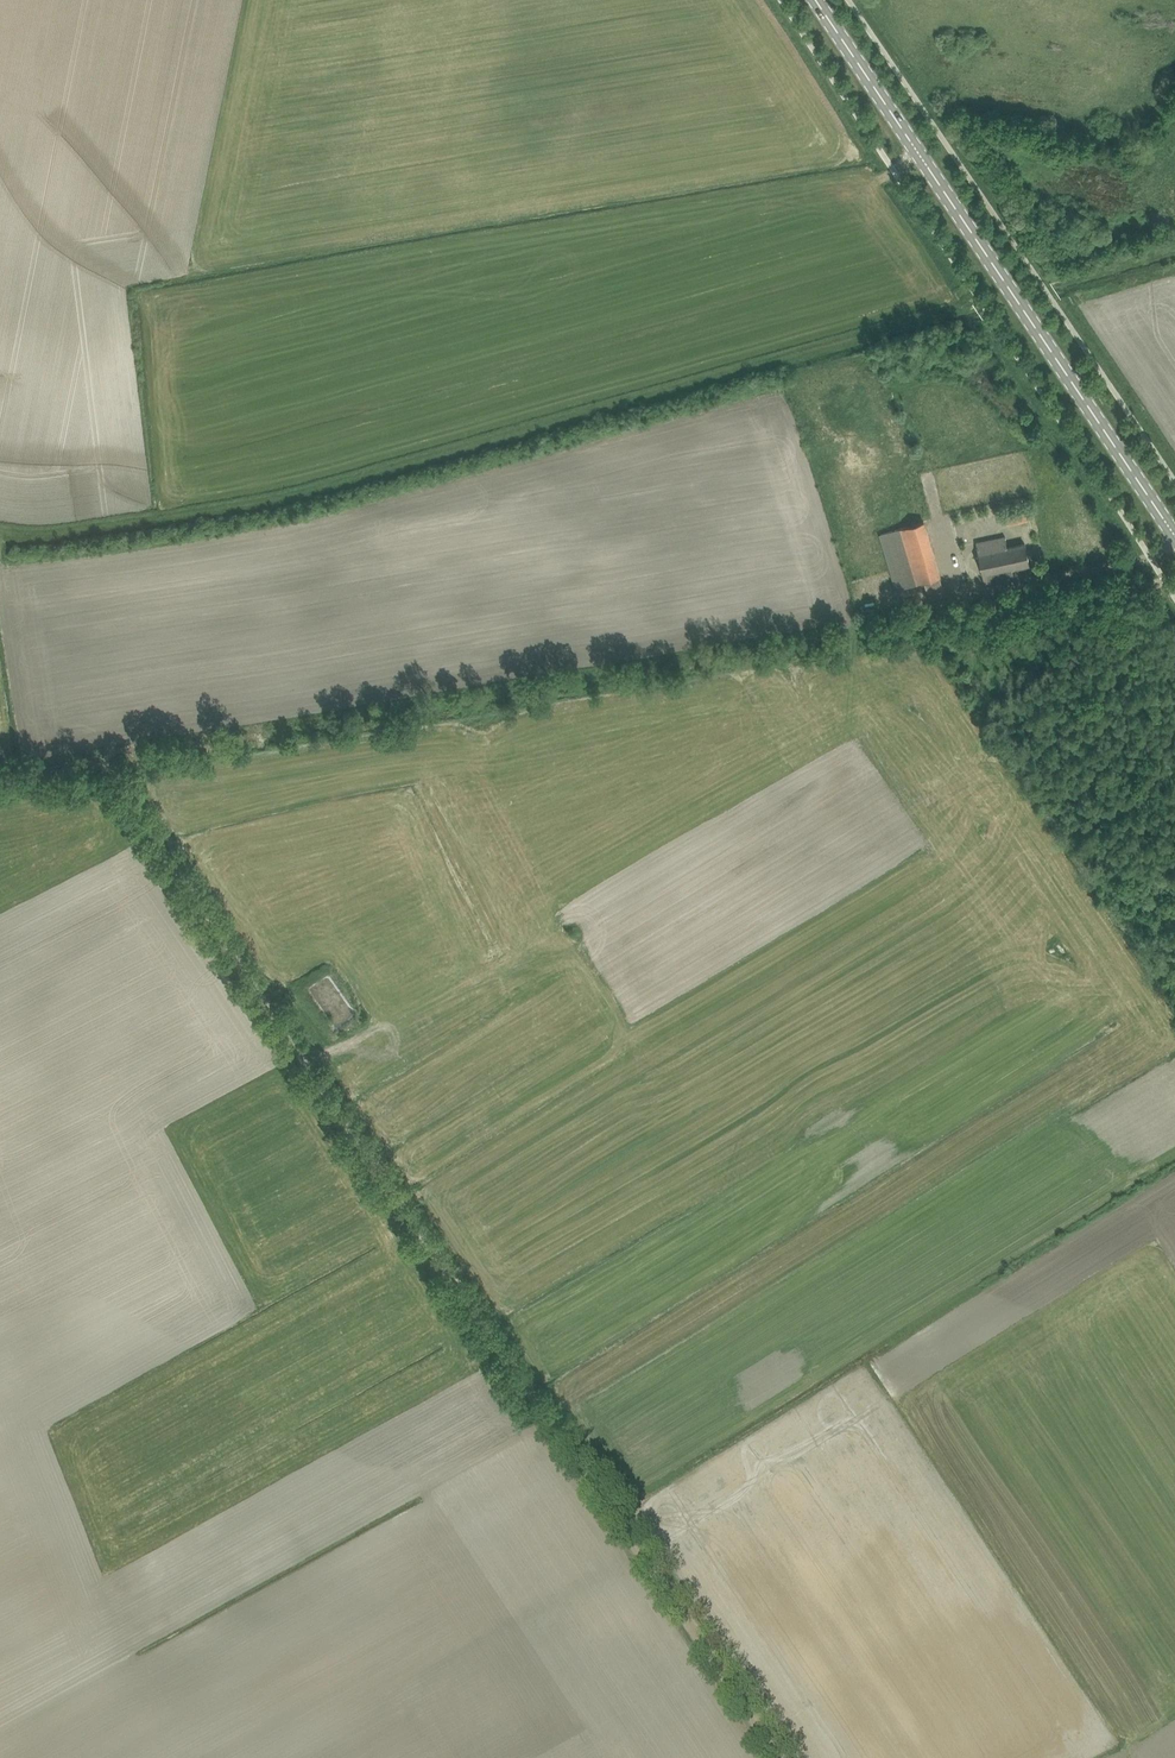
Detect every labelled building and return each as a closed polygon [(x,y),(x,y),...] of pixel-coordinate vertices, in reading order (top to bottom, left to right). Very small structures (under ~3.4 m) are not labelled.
[(1027,518),(1026,511),(1007,515),(1008,522),(1027,518)] [(881,533),(892,570),(897,589),(924,581),(928,591),(943,586),(924,521),(881,533)] [(1006,535),(976,542),(986,585),(1015,578),(1013,567),(1030,564),(1025,543),(1008,546),(1006,535)] [(319,1012),(326,1024),(335,1020),(328,1007),(319,1012)]
